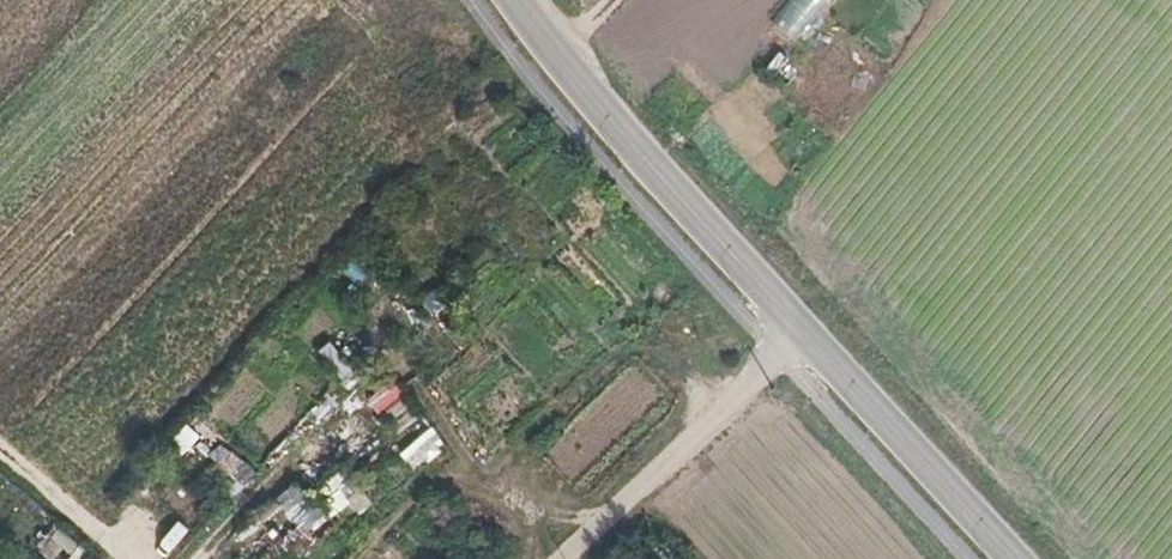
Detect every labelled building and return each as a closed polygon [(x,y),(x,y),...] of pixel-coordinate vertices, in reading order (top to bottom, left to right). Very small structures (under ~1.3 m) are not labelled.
[(771,17),(793,39),(834,0),(788,0),(771,17)] [(337,343),(325,349),(340,379),(352,373),(337,343)] [(381,414),(406,397),(396,383),(371,400),(381,414)] [(9,501),(0,494),(0,512),(9,501)] [(61,531),(39,546),(48,558),(59,558),(65,555),(68,558),(80,558),(61,531)]
